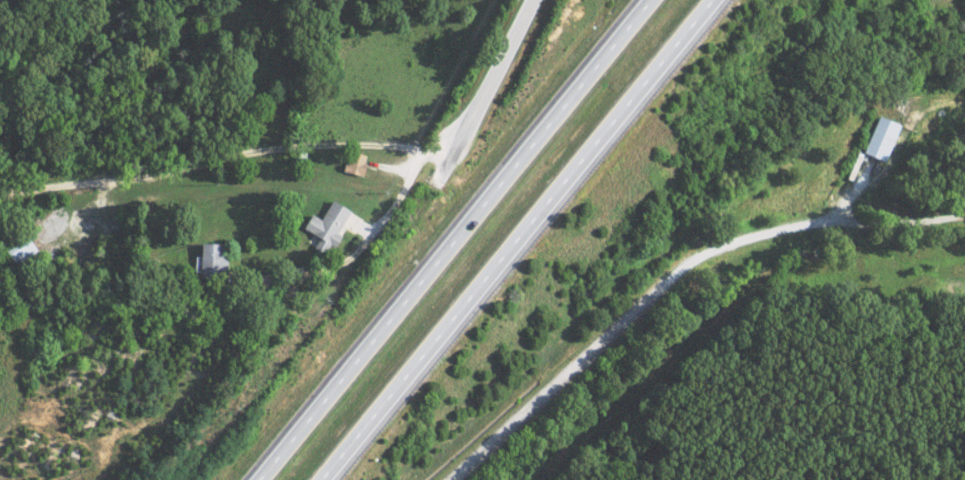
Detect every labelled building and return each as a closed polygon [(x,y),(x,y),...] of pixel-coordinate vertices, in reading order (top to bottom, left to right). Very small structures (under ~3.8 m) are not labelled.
[(862,154),(883,162),(898,126),(877,117),(862,154)] [(342,173),(359,175),(363,155),(346,153),(342,173)] [(317,219),(308,214),(300,227),(317,237),(311,247),(321,252),(326,244),(328,245),(349,211),(329,200),(317,219)] [(194,271),(220,270),(220,242),(194,242),(194,271)]
